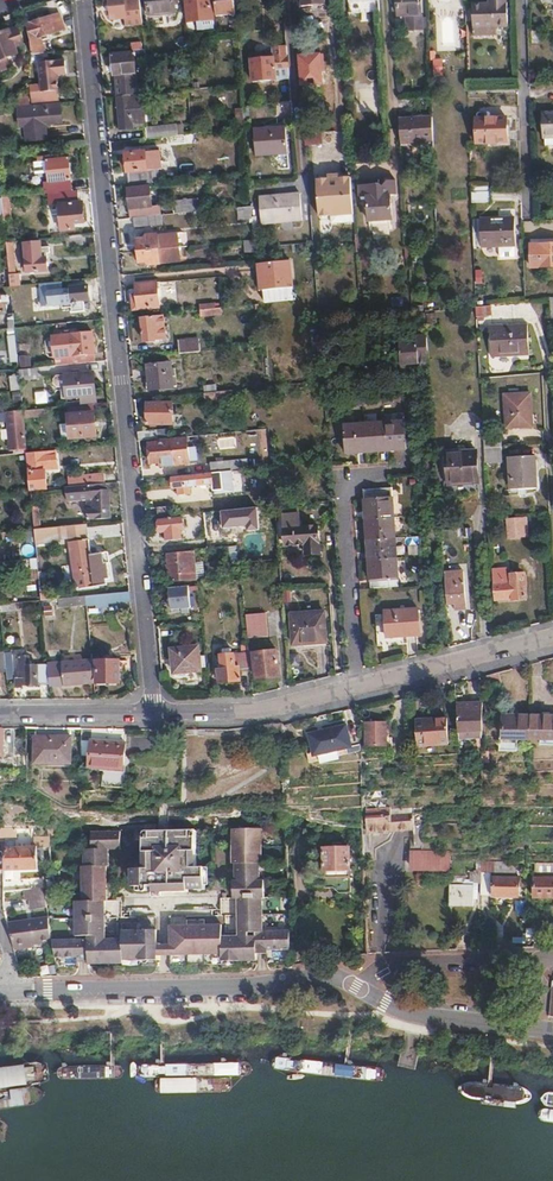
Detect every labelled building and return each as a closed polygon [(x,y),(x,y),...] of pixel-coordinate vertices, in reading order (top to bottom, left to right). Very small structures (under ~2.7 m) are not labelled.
[(140,0),(110,0),(111,20),(142,17),(140,0)] [(175,0),(148,0),(149,16),(176,14),(175,0)] [(379,0),(347,0),(348,15),(380,13),(379,0)] [(398,16),(407,16),(408,30),(422,29),(421,0),(398,0),(398,16)] [(494,4),(487,4),(472,4),(472,29),(507,27),(506,0),(494,0),(494,4)] [(36,21),(26,25),(27,25),(33,56),(45,54),(39,38),(64,30),(59,14),(44,19),(42,15),(35,18),(36,21)] [(8,67),(4,56),(17,51),(15,44),(22,41),(16,27),(0,32),(0,69),(8,67)] [(191,53),(189,53),(190,61),(190,63),(197,62),(196,52),(200,52),(201,61),(217,59),(214,28),(189,30),(191,53)] [(290,80),(287,48),(273,48),(273,54),(273,59),(265,59),(265,54),(251,55),(253,82),(290,80)] [(117,89),(118,98),(142,95),(141,86),(137,87),(134,54),(112,56),(114,77),(116,77),(117,89)] [(42,105),(57,103),(54,74),(66,74),(65,61),(56,62),(56,56),(39,58),(39,64),(40,65),(43,95),(41,95),(42,105)] [(434,59),(434,73),(443,73),(443,58),(434,59)] [(142,95),(118,98),(121,130),(133,129),(133,125),(145,124),(142,95)] [(61,119),(60,103),(57,103),(42,105),(38,105),(18,107),(18,113),(17,113),(19,128),(25,127),(28,145),(48,144),(45,125),(45,121),(61,119)] [(433,119),(400,120),(402,144),(433,143),(433,119)] [(506,119),(477,120),(478,144),(507,143),(506,119)] [(145,130),(146,140),(158,139),(176,137),(177,137),(176,126),(145,130)] [(290,153),(288,126),(255,129),(256,156),(290,153)] [(125,155),(128,187),(158,184),(157,171),(160,171),(158,152),(140,153),(133,154),(125,155)] [(49,193),(72,191),(68,157),(45,160),(49,193)] [(355,210),(352,178),(340,179),(340,181),(330,181),(330,179),(318,180),(320,216),(334,216),(333,211),(355,210)] [(390,196),(398,196),(397,180),(388,180),(383,186),(381,185),(380,180),(360,181),(361,198),(368,198),(369,221),(392,219),(390,196)] [(150,189),(128,191),(130,211),(151,209),(150,189)] [(78,192),(58,194),(62,230),(81,229),(80,223),(84,222),(82,202),(79,202),(78,192)] [(490,192),(471,193),(472,203),(490,203),(490,192)] [(300,194),(260,198),(262,221),(302,217),(300,194)] [(173,201),(174,214),(181,214),(200,212),(198,199),(173,201)] [(238,221),(252,219),(251,206),(237,208),(238,221)] [(162,216),(135,219),(136,227),(162,226),(162,216)] [(514,220),(472,221),(473,246),(499,246),(499,257),(514,257),(514,245),(515,245),(514,220)] [(83,244),(81,235),(65,237),(66,246),(83,244)] [(136,242),(137,253),(177,249),(176,236),(150,238),(147,241),(136,242)] [(25,267),(25,273),(45,271),(44,259),(46,259),(46,254),(49,254),(48,248),(40,248),(39,243),(23,245),(23,247),(20,247),(22,267),(25,267)] [(540,267),(552,267),(552,244),(539,245),(530,245),(530,267),(540,267)] [(177,249),(137,253),(139,265),(148,265),(151,267),(178,265),(177,249)] [(264,290),(293,287),(291,259),(261,263),(263,290),(264,290)] [(10,286),(18,286),(17,276),(9,276),(10,286)] [(86,286),(86,279),(64,281),(65,289),(67,288),(68,301),(67,301),(67,307),(83,305),(83,302),(89,301),(88,286),(86,286)] [(156,284),(135,286),(138,311),(159,309),(156,284)] [(294,299),(293,287),(264,290),(265,302),(294,299)] [(177,293),(164,294),(165,305),(177,304),(177,293)] [(490,315),(489,304),(475,306),(476,316),(490,315)] [(221,315),(221,308),(199,310),(199,317),(221,315)] [(163,318),(141,320),(144,343),(154,343),(154,340),(164,340),(163,318)] [(528,354),(526,324),(489,327),(491,356),(528,354)] [(57,365),(95,362),(92,332),(54,335),(57,365)] [(179,355),(199,353),(198,340),(178,342),(179,355)] [(400,365),(429,363),(428,342),(399,344),(400,365)] [(31,365),(30,355),(19,357),(21,367),(31,365)] [(172,387),(171,372),(171,364),(147,366),(148,380),(151,380),(152,392),(173,390),(172,387)] [(19,376),(19,379),(38,378),(37,367),(18,369),(19,376)] [(64,374),(67,398),(81,397),(82,403),(96,402),(93,372),(64,374)] [(62,399),(67,398),(64,374),(56,375),(53,378),(54,384),(57,387),(61,386),(62,399)] [(19,379),(19,376),(9,377),(11,392),(20,391),(19,379)] [(47,390),(36,391),(37,404),(48,402),(47,390)] [(231,402),(231,392),(216,393),(205,394),(206,405),(231,402)] [(529,395),(505,396),(506,429),(530,428),(529,395)] [(172,402),(147,404),(149,426),(174,424),(172,402)] [(96,436),(93,404),(67,406),(70,438),(96,436)] [(45,417),(45,408),(22,411),(23,419),(45,417)] [(12,449),(26,448),(23,419),(22,411),(8,412),(12,449)] [(403,423),(384,424),(386,453),(405,451),(403,423)] [(386,453),(384,424),(363,426),(365,454),(386,453)] [(365,454),(363,426),(343,427),(345,456),(365,454)] [(168,431),(138,434),(139,443),(159,441),(162,441),(169,440),(168,431)] [(502,437),(484,438),(485,456),(503,456),(502,437)] [(190,465),(188,438),(176,439),(169,440),(162,441),(159,441),(159,444),(149,446),(151,465),(160,464),(160,467),(190,465)] [(217,439),(218,449),(235,448),(234,438),(217,439)] [(449,481),(462,481),(461,466),(460,449),(449,450),(449,481)] [(461,466),(462,481),(479,481),(479,449),(460,449),(461,466)] [(46,452),(27,454),(27,458),(30,491),(46,489),(44,472),(48,471),(46,452)] [(533,456),(509,457),(510,489),(518,489),(517,495),(524,494),(524,488),(535,488),(533,456)] [(241,461),(212,464),(213,473),(242,470),(241,461)] [(223,491),(221,473),(172,478),(173,489),(177,488),(178,495),(189,494),(189,487),(212,485),(212,492),(223,491)] [(103,483),(105,483),(104,474),(85,476),(86,485),(87,485),(103,483)] [(104,490),(103,483),(87,485),(89,500),(84,500),(85,519),(110,516),(107,490),(104,490)] [(364,490),(364,499),(392,497),(391,488),(364,490)] [(392,497),(364,499),(366,519),(394,518),(392,497)] [(232,512),(231,503),(218,504),(219,513),(225,513),(232,512)] [(158,517),(177,515),(176,506),(158,508),(158,517)] [(234,529),(232,512),(225,513),(226,530),(234,529)] [(284,516),(285,545),(304,544),(305,554),(319,553),(317,527),(300,528),(299,515),(284,516)] [(525,554),(521,517),(503,519),(507,555),(525,554)] [(367,539),(395,538),(394,518),(366,519),(367,539)] [(182,520),(159,522),(160,535),(166,534),(166,541),(181,540),(181,533),(183,533),(182,520)] [(88,535),(86,523),(34,529),(35,543),(68,540),(69,537),(88,535)] [(89,538),(120,537),(120,525),(89,526),(89,538)] [(367,539),(369,560),(397,558),(395,538),(367,539)] [(88,539),(73,541),(77,583),(93,582),(92,565),(102,564),(100,552),(90,553),(88,539)] [(194,555),(169,557),(171,584),(192,582),(191,574),(196,573),(194,555)] [(369,560),(371,581),(399,579),(397,558),(369,560)] [(50,560),(37,562),(41,600),(49,599),(46,571),(51,571),(50,560)] [(239,581),(237,564),(237,560),(233,560),(234,571),(228,571),(229,582),(239,581)] [(464,574),(446,575),(448,605),(454,605),(455,611),(467,611),(464,574)] [(493,582),(495,601),(524,600),(522,574),(511,575),(511,581),(493,582)] [(371,581),(371,588),(399,586),(399,579),(371,581)] [(188,586),(168,588),(170,608),(189,607),(188,586)] [(86,603),(130,599),(130,590),(85,595),(86,603)] [(76,604),(86,603),(85,595),(76,596),(76,604)] [(59,606),(76,604),(76,596),(59,598),(59,606)] [(241,602),(243,626),(263,624),(261,600),(241,602)] [(15,603),(0,604),(0,605),(1,611),(16,609),(15,603)] [(387,637),(419,635),(418,610),(385,612),(387,637)] [(324,611),(290,614),(293,643),(326,641),(324,611)] [(235,667),(247,666),(246,654),(246,651),(232,651),(232,646),(224,647),(224,654),(222,654),(223,668),(221,668),(221,682),(235,680),(235,667)] [(174,673),(201,671),(199,647),(172,650),(174,673)] [(253,677),(277,675),(274,649),(250,652),(253,677)] [(22,686),(50,685),(48,665),(29,666),(28,657),(18,657),(18,678),(16,678),(17,688),(23,688),(22,686)] [(119,682),(119,660),(97,660),(97,683),(119,682)] [(50,688),(94,684),(92,662),(48,665),(50,685),(50,688)] [(499,673),(483,677),(483,688),(501,683),(499,673)] [(456,702),(457,713),(458,734),(483,734),(483,702),(456,702)] [(529,739),(530,715),(504,715),(503,739),(529,739)] [(530,715),(529,739),(552,739),(552,715),(530,715)] [(481,730),(480,718),(459,719),(460,731),(481,730)] [(415,721),(417,746),(448,744),(447,719),(415,721)] [(386,724),(367,724),(367,753),(386,753),(386,724)] [(346,726),(309,735),(314,756),(351,748),(346,726)] [(71,737),(35,737),(35,763),(71,763),(71,737)] [(124,768),(125,741),(91,739),(90,768),(117,769),(117,768),(124,768)] [(503,740),(502,750),(517,750),(517,740),(503,740)] [(413,812),(362,818),(363,835),(415,828),(413,812)] [(292,944),(291,926),(265,928),(263,893),(265,893),(264,875),(259,875),(259,859),(261,858),(259,822),(229,824),(231,859),(234,860),(234,877),(232,877),(233,895),(237,895),(239,929),(249,928),(255,928),(256,933),(250,933),(240,933),(222,934),(221,923),(168,926),(169,946),(169,955),(222,952),(222,960),(257,958),(257,953),(268,952),(268,950),(284,949),(283,944),(292,944)] [(6,842),(6,838),(32,837),(31,827),(0,829),(0,842),(6,842)] [(50,846),(49,835),(39,835),(39,846),(39,847),(50,846)] [(80,939),(88,939),(105,938),(103,907),(106,906),(103,871),(106,871),(105,853),(118,852),(117,835),(87,836),(89,853),(81,854),(81,869),(79,869),(81,905),(78,905),(80,939)] [(135,878),(136,897),(153,896),(154,902),(188,900),(188,895),(205,894),(204,875),(195,875),(193,836),(140,839),(143,877),(135,878)] [(326,849),(327,877),(347,877),(347,869),(351,869),(351,847),(349,847),(350,845),(345,845),(345,844),(336,844),(336,848),(326,849)] [(4,871),(38,870),(37,858),(37,846),(5,847),(4,871)] [(37,858),(51,858),(50,846),(39,847),(39,846),(37,846),(37,858)] [(415,869),(451,868),(451,854),(451,851),(414,852),(415,869)] [(515,862),(496,862),(496,873),(515,873),(515,862)] [(537,873),(552,873),(552,863),(537,863),(537,873)] [(470,881),(482,881),(482,870),(471,870),(470,881)] [(519,877),(494,877),(494,897),(519,897),(519,877)] [(536,896),(552,897),(552,878),(536,878),(536,896)] [(451,885),(450,905),(473,905),(473,885),(451,885)] [(45,887),(29,889),(32,909),(48,907),(45,887)] [(57,892),(47,894),(49,904),(59,902),(57,892)] [(13,947),(29,944),(52,940),(49,917),(7,923),(13,947)] [(63,957),(63,961),(77,960),(77,964),(87,963),(88,966),(122,965),(122,962),(140,961),(140,962),(156,961),(156,956),(156,946),(155,932),(120,934),(120,942),(105,943),(88,943),(53,944),(55,957),(63,957)] [(156,956),(169,955),(169,946),(156,946),(156,956)]
